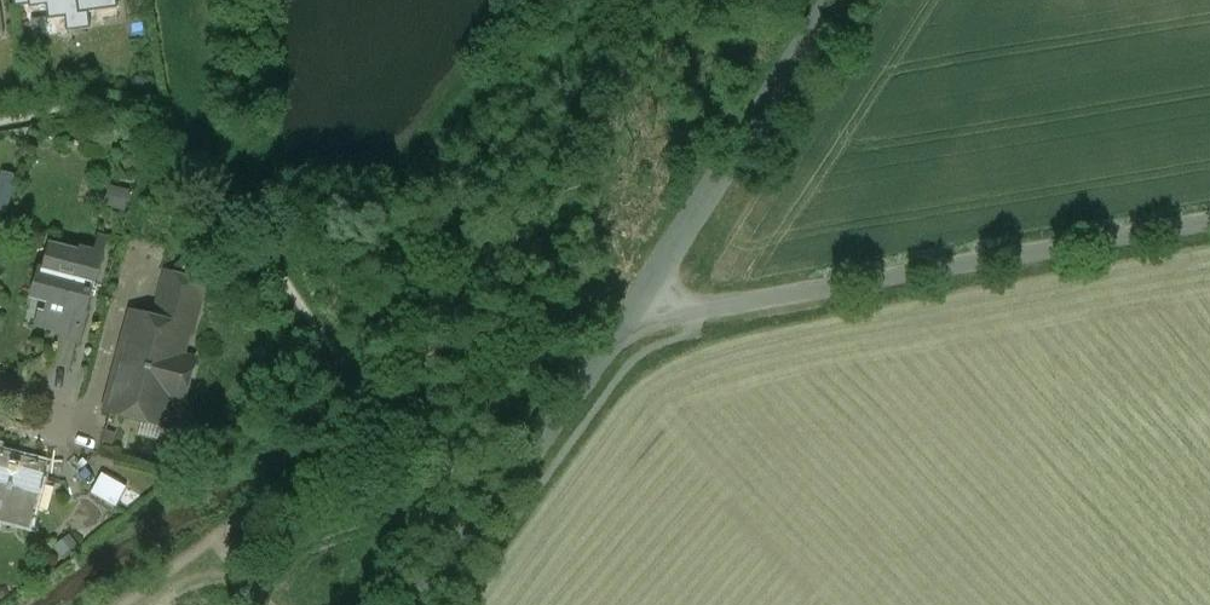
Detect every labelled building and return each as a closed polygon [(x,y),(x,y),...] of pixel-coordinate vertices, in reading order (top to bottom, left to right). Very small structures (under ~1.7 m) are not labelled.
[(14,8),(28,6),(29,9),(46,6),(48,20),(59,18),(61,34),(71,32),(90,29),(88,14),(117,10),(116,0),(13,0),(14,8)] [(0,177),(0,227),(2,228),(15,181),(0,177)] [(78,254),(49,247),(42,272),(38,271),(31,297),(49,302),(45,316),(56,319),(52,334),(79,342),(86,315),(84,315),(91,288),(93,288),(102,257),(79,251),(78,254)] [(153,321),(132,316),(107,410),(161,424),(172,384),(181,386),(188,361),(179,358),(186,332),(191,334),(204,285),(166,274),(153,321)] [(0,456),(0,517),(27,524),(42,468),(0,456)] [(94,493),(118,505),(129,483),(105,471),(94,493)] [(136,513),(147,495),(131,486),(121,505),(136,513)]
